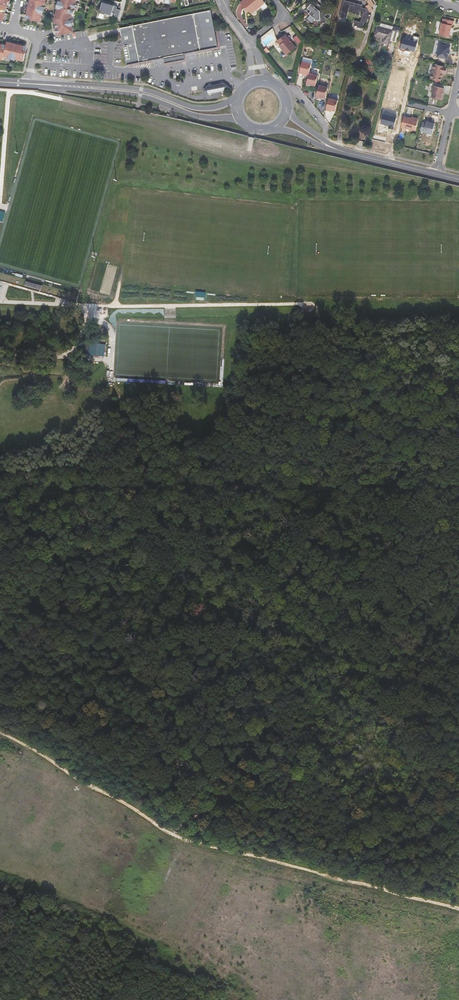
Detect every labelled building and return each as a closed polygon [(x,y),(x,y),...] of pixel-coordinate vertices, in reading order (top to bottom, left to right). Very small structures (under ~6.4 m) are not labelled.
[(44,0),(27,0),(26,4),(27,4),(25,12),(24,12),(23,20),(38,24),(40,16),(32,14),(33,11),(41,13),(44,0)] [(77,2),(76,2),(76,0),(60,0),(59,0),(58,0),(57,7),(59,8),(58,11),(64,12),(63,13),(57,12),(55,18),(58,34),(74,31),(73,25),(74,25),(74,22),(73,18),(72,18),(73,13),(74,13),(77,2)] [(265,2),(263,0),(243,0),(240,2),(245,8),(247,7),(252,13),(260,6),(265,2)] [(344,0),(339,17),(343,18),(348,1),(344,0)] [(371,7),(374,5),(371,0),(370,0),(367,1),(369,5),(366,7),(367,9),(361,7),(362,5),(348,1),(343,18),(346,19),(348,12),(359,15),(361,11),(363,12),(361,22),(355,20),(354,26),(363,28),(364,23),(367,24),(368,19),(370,19),(371,15),(369,12),(373,10),(371,7)] [(117,6),(102,2),(99,12),(105,14),(106,13),(112,14),(112,12),(115,13),(114,15),(119,16),(121,9),(117,8),(117,6)] [(324,16),(327,12),(323,9),(322,10),(321,12),(318,9),(319,8),(321,5),(320,5),(320,4),(318,3),(317,2),(315,5),(314,6),(311,4),(308,8),(306,11),(311,15),(307,18),(312,22),(314,20),(318,20),(318,23),(323,22),(324,23),(327,19),(324,16)] [(184,54),(217,47),(213,27),(210,11),(119,28),(119,32),(120,35),(126,66),(162,58),(184,54)] [(454,21),(443,18),(442,23),(439,34),(449,37),(452,25),(453,25),(454,21)] [(378,25),(377,25),(374,36),(383,38),(382,43),(389,45),(391,38),(397,39),(400,31),(398,31),(399,28),(393,26),(379,23),(378,25)] [(287,54),(296,47),(291,42),(288,39),(288,38),(285,34),(277,40),(280,44),(279,46),(283,51),(283,50),(287,54)] [(297,35),(293,38),(298,43),(302,41),(297,35)] [(2,40),(0,40),(0,56),(2,56),(3,53),(7,54),(14,56),(22,57),(24,50),(21,49),(23,42),(6,38),(5,41),(4,49),(1,48),(2,40)] [(415,52),(417,42),(403,38),(400,49),(405,51),(406,50),(415,52)] [(440,44),(437,56),(447,59),(448,54),(449,54),(450,50),(449,50),(450,46),(440,44)] [(184,54),(162,58),(163,60),(163,63),(185,60),(184,56),(184,54)] [(311,64),(302,61),(299,74),(303,75),(303,73),(309,74),(309,73),(311,64)] [(447,67),(434,64),(430,79),(441,81),(442,77),(443,73),(444,73),(446,74),(447,67)] [(318,75),(309,73),(309,74),(306,85),(310,86),(310,85),(315,86),(318,75)] [(228,86),(224,83),(221,83),(212,85),(207,86),(204,91),(206,92),(208,94),(215,92),(225,90),(226,89),(228,86)] [(434,86),(432,97),(441,99),(444,88),(434,86)] [(329,89),(319,87),(317,100),(321,100),(321,99),(326,100),(329,89)] [(338,103),(329,101),(327,113),(331,114),(331,112),(336,113),(338,103)] [(398,112),(384,108),(380,123),(385,124),(385,125),(390,126),(389,127),(393,129),(398,112)] [(411,118),(403,116),(401,126),(415,130),(418,120),(417,118),(414,118),(413,118),(411,118)] [(423,131),(432,133),(434,123),(426,121),(423,131)] [(20,285),(21,278),(0,273),(0,280),(20,285)] [(42,288),(24,283),(23,287),(42,291),(42,288)] [(85,354),(105,356),(106,344),(86,342),(85,354)]
